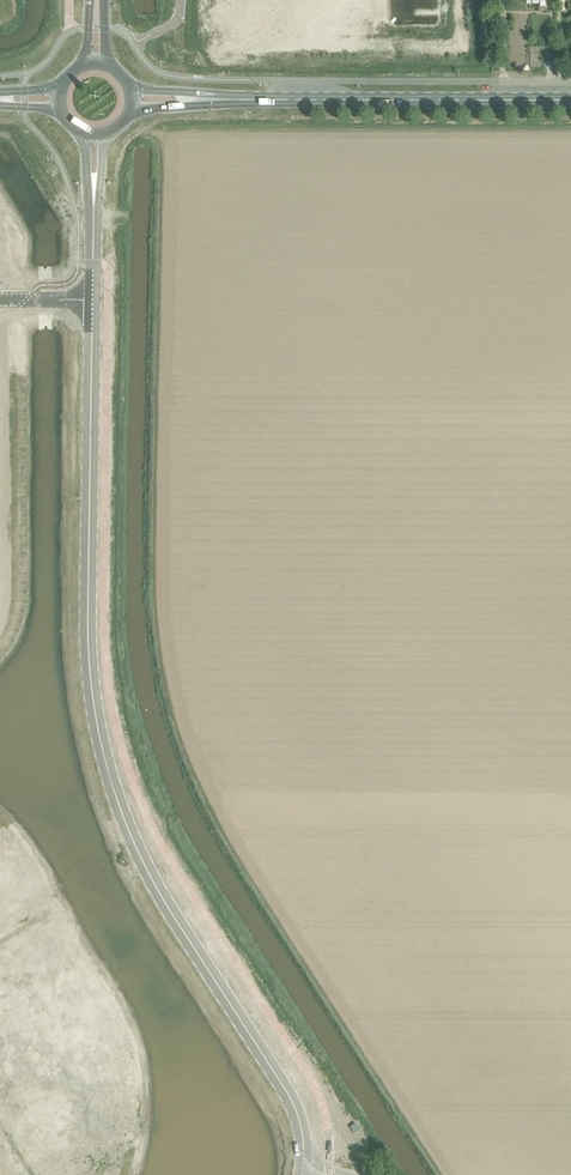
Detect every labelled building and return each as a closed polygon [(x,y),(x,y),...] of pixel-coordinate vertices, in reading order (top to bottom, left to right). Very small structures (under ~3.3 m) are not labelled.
[(360,1130),(355,1124),(350,1128),(354,1134),(360,1130)]
